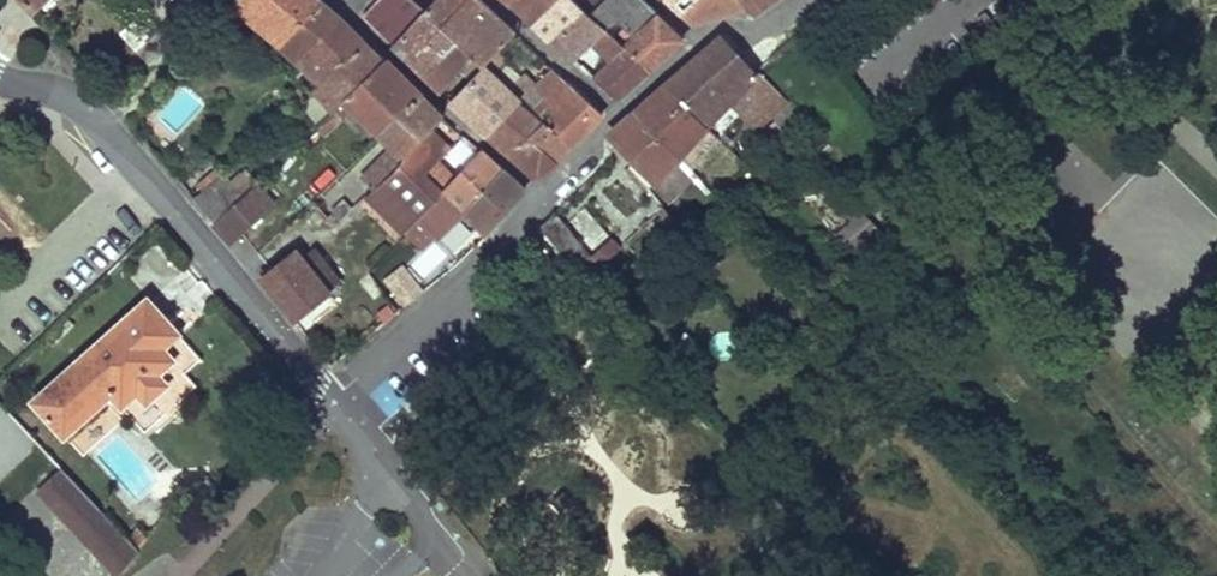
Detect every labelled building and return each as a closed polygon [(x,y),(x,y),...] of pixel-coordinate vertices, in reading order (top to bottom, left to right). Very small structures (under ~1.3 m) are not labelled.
[(33,10),(37,5),(43,0),(24,0),(33,10)] [(37,5),(45,14),(60,0),(43,0),(37,5)] [(232,2),(281,45),(320,3),(317,0),(234,0),(232,2)] [(466,0),(436,0),(428,9),(425,12),(442,27),(466,0)] [(477,0),(466,0),(442,27),(456,41),(474,56),(485,66),(490,60),(514,35),(477,0)] [(512,4),(535,24),(560,0),(517,0),(512,4)] [(573,0),(560,0),(535,24),(552,39),(584,9),(578,4),(573,0)] [(605,0),(583,0),(578,4),(584,9),(590,15),(605,0)] [(638,0),(605,0),(590,15),(625,46),(650,70),(683,42),(638,0)] [(682,11),(694,0),(670,0),(682,11)] [(740,0),(694,0),(682,11),(696,25),(749,9),(740,0)] [(749,9),(756,17),(781,0),(740,0),(749,9)] [(853,10),(865,0),(845,0),(853,10)] [(425,12),(413,1),(400,15),(412,26),(425,12)] [(340,20),(320,3),(281,45),(299,59),(340,20)] [(590,15),(584,9),(552,39),(570,57),(590,38),(610,60),(625,46),(590,15)] [(425,12),(412,26),(395,45),(411,61),(442,27),(425,12)] [(171,41),(144,13),(123,32),(153,66),(173,43),(171,41)] [(364,43),(340,20),(299,59),(306,66),(323,80),(364,43)] [(456,41),(442,27),(411,61),(425,74),(456,41)] [(754,73),(723,40),(719,39),(695,61),(738,102),(764,77),(758,70),(754,73)] [(474,56),(456,41),(425,74),(442,91),(465,65),(474,56)] [(385,63),(364,43),(323,80),(315,88),(335,109),(385,63)] [(625,46),(610,60),(605,65),(592,76),(617,99),(650,70),(625,46)] [(474,56),(465,65),(476,75),(485,66),(474,56)] [(592,76),(605,65),(597,57),(584,69),(592,76)] [(299,59),(292,66),(300,71),(306,66),(299,59)] [(490,60),(485,66),(476,75),(452,101),(489,134),(522,99),(509,88),(490,71),(495,66),(490,60)] [(738,102),(695,61),(667,84),(711,128),(735,105),(738,102)] [(419,96),(385,63),(335,109),(317,125),(328,135),(343,120),(345,121),(356,112),(381,135),(419,96)] [(603,114),(552,69),(537,84),(522,99),(571,146),(603,114)] [(522,99),(537,84),(524,72),(509,88),(522,99)] [(811,127),(764,77),(738,102),(735,105),(759,130),(772,118),(797,142),(811,127)] [(299,103),(312,91),(304,84),(293,94),(299,103)] [(711,128),(667,84),(635,113),(679,158),(711,128)] [(443,118),(419,96),(381,135),(394,147),(361,177),(372,190),(432,130),(443,118)] [(571,146),(522,99),(489,134),(512,155),(529,139),(555,162),(571,146)] [(679,158),(635,113),(609,134),(653,181),(679,158)] [(368,194),(408,234),(414,228),(433,208),(448,193),(428,173),(440,161),(452,149),(432,130),(372,190),(368,194)] [(555,162),(529,139),(512,155),(538,178),(555,162)] [(458,179),(440,161),(428,173),(448,193),(466,210),(502,171),(483,153),(458,179)] [(696,176),(679,158),(653,181),(646,187),(657,198),(653,203),(659,210),(696,176)] [(226,173),(195,200),(216,224),(261,184),(246,167),(232,180),(226,173)] [(523,192),(502,171),(466,210),(448,193),(433,208),(414,228),(420,234),(426,229),(436,238),(457,216),(463,221),(469,214),(487,232),(523,192)] [(213,227),(230,246),(278,204),(261,184),(216,224),(213,227)] [(340,220),(352,209),(344,199),(331,210),(340,220)] [(877,227),(861,210),(852,219),(858,226),(846,238),(855,248),(877,227)] [(557,213),(542,227),(545,231),(584,278),(619,246),(612,239),(592,255),(557,213)] [(335,295),(299,249),(262,279),(298,324),(335,295)] [(406,305),(422,292),(401,267),(386,279),(406,305)] [(201,358),(150,299),(34,400),(72,442),(120,402),(146,430),(196,383),(187,371),(201,358)] [(393,316),(400,310),(393,301),(386,306),(393,316)] [(73,323),(65,315),(45,335),(52,343),(73,323)] [(375,330),(368,321),(345,339),(352,348),(375,330)] [(37,440),(0,407),(0,469),(6,475),(37,440)] [(89,546),(114,522),(65,470),(40,493),(89,546)] [(114,522),(89,546),(118,575),(120,575),(140,550),(132,541),(114,522)] [(132,541),(140,550),(149,539),(140,531),(132,541)]
